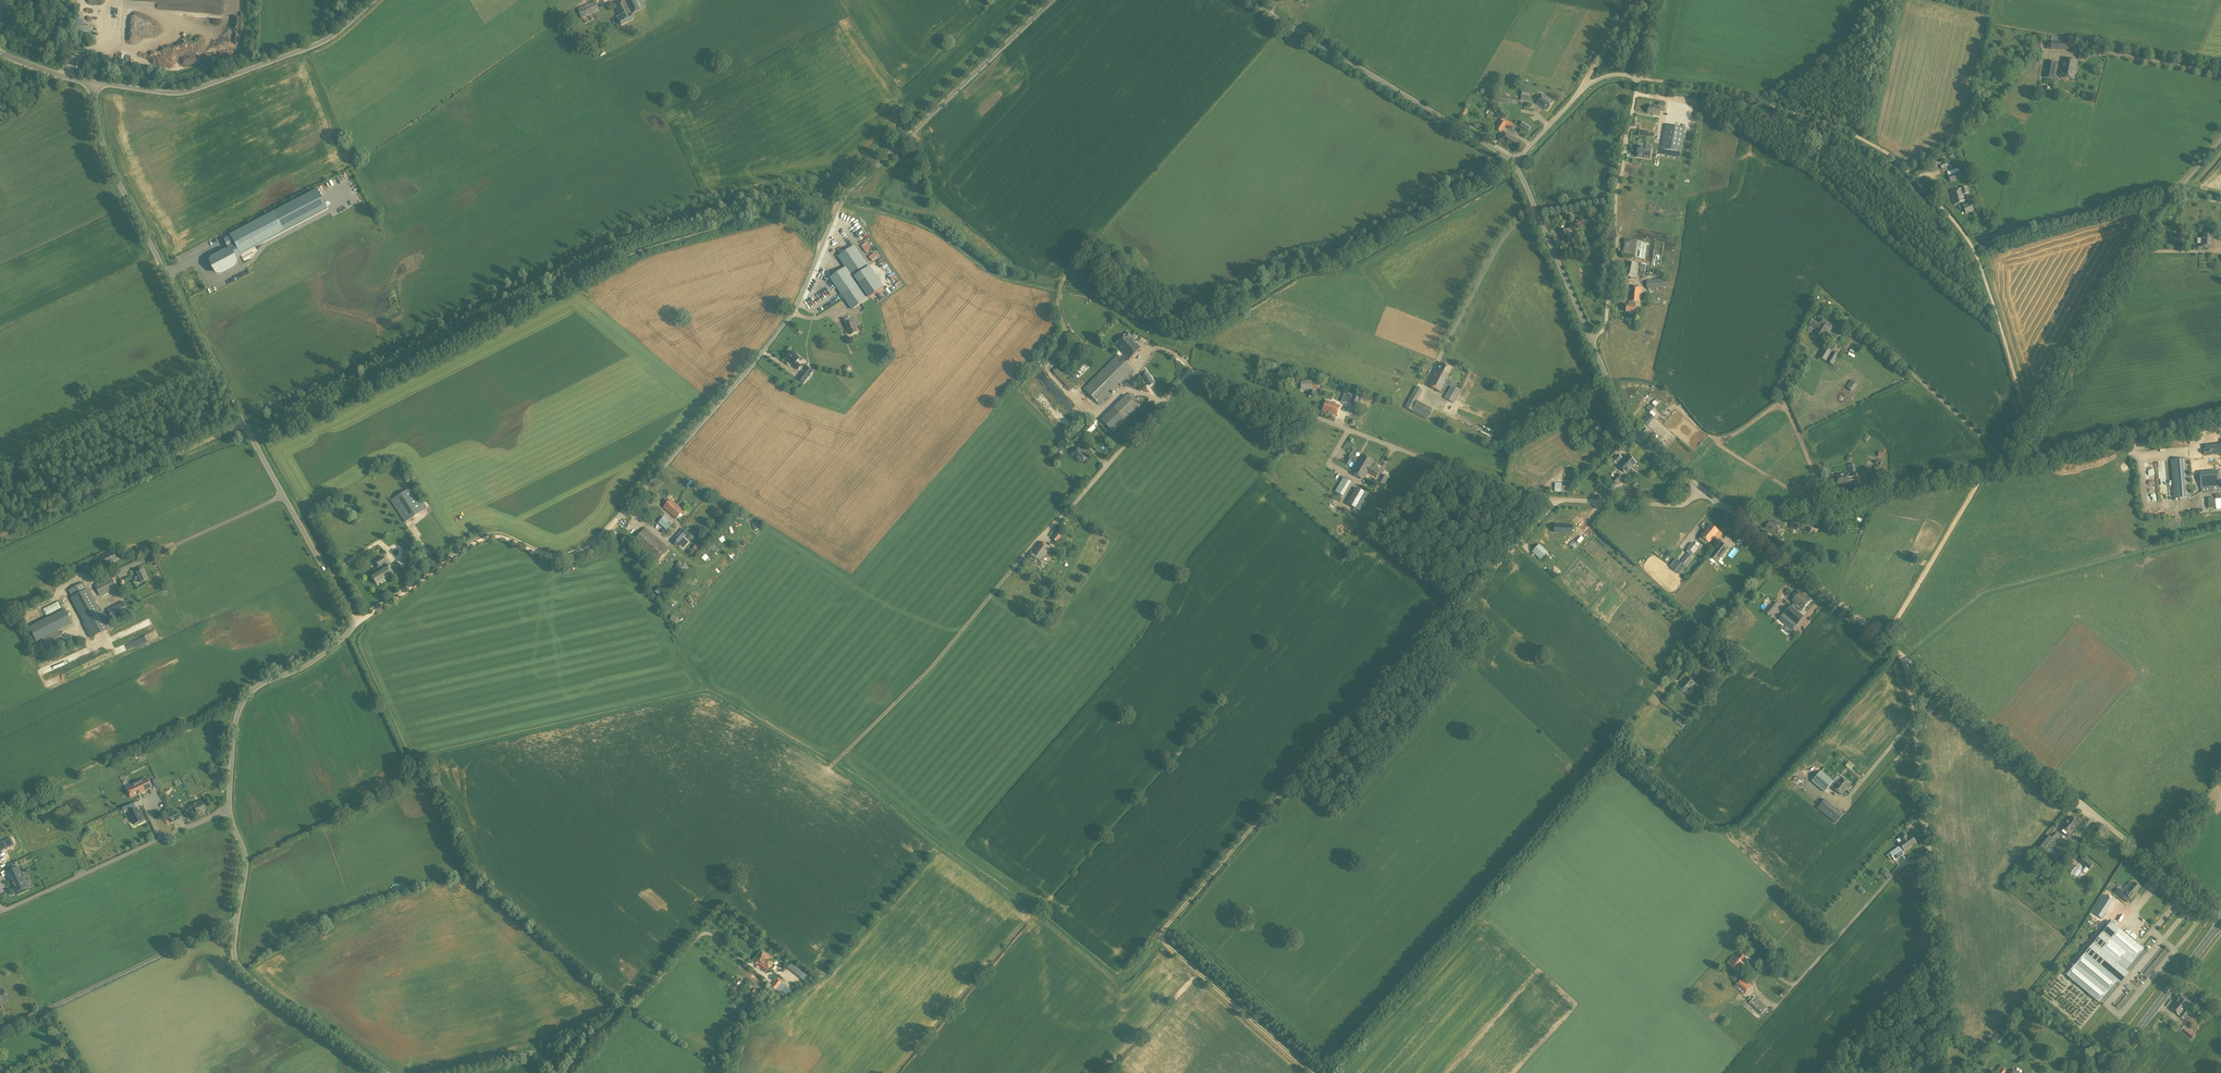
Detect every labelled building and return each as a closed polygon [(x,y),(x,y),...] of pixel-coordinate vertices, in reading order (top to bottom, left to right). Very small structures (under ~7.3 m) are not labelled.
[(646,7),(643,0),(626,0),(614,6),(619,16),(617,17),(621,26),(634,20),(632,14),(646,7)] [(582,19),(584,18),(592,14),(600,11),(595,1),(577,9),(582,19)] [(89,36),(91,28),(80,25),(78,34),(89,36)] [(2051,50),(2054,50),(2054,41),(2064,42),(2064,37),(2051,36),(2051,50)] [(2078,61),(2064,58),(2060,77),(2074,79),(2078,61)] [(2055,79),(2058,63),(2046,61),(2044,78),(2055,79)] [(1529,102),(1532,88),(1522,86),(1521,93),(1522,93),(1520,100),(1529,102)] [(1547,110),(1553,101),(1543,94),(1537,103),(1547,110)] [(1665,111),(1666,104),(1660,103),(1659,106),(1651,105),(1649,113),(1653,114),(1653,115),(1660,116),(1661,110),(1665,111)] [(1506,124),(1500,120),(1497,124),(1495,129),(1501,133),(1506,124)] [(1528,132),(1532,127),(1523,121),(1520,126),(1528,132)] [(1679,170),(1686,127),(1664,124),(1658,167),(1679,170)] [(1515,150),(1521,143),(1506,133),(1501,140),(1515,150)] [(1644,158),(1646,147),(1639,146),(1637,157),(1644,158)] [(1653,148),(1646,147),(1644,158),(1651,159),(1653,148)] [(1951,182),(1961,178),(1959,172),(1949,176),(1951,182)] [(1935,192),(1937,190),(1932,185),(1933,183),(1926,177),(1922,181),(1935,192)] [(1966,201),(1964,194),(1969,192),(1967,187),(1951,192),(1955,205),(1962,202),(1964,207),(1966,213),(1974,210),(1972,204),(1970,204),(1968,200),(1966,201)] [(317,189),(273,212),(230,235),(230,236),(235,245),(228,249),(229,250),(211,259),(213,264),(212,267),(216,268),(218,273),(236,263),(234,259),(240,255),(240,254),(244,252),(255,246),(283,232),(283,231),(327,209),(317,189)] [(1573,231),(1580,228),(1577,221),(1570,224),(1571,228),(1568,229),(1560,232),(1566,246),(1573,243),(1571,238),(1575,236),(1573,231)] [(2213,247),(2214,234),(2202,233),(2201,247),(2213,247)] [(1644,260),(1647,243),(1625,240),(1623,257),(1644,260)] [(866,252),(871,261),(877,258),(868,241),(861,245),(865,253),(866,252)] [(855,245),(854,245),(838,256),(846,267),(831,277),(852,309),(868,298),(859,285),(860,284),(869,297),(884,287),(855,245)] [(1635,278),(1638,264),(1627,261),(1624,276),(1635,278)] [(891,280),(897,276),(894,272),(888,276),(891,280)] [(1647,289),(1671,287),(1670,278),(1646,280),(1647,289)] [(1635,306),(1636,302),(1641,303),(1642,287),(1623,285),(1621,300),(1629,301),(1629,302),(1629,305),(1628,305),(1627,312),(1636,313),(1637,306),(1635,306)] [(851,335),(858,332),(852,317),(843,321),(848,331),(849,330),(851,335)] [(1834,325),(1823,319),(1820,323),(1813,319),(1810,324),(1817,328),(1812,335),(1823,342),(1827,335),(1827,336),(1834,325)] [(1083,390),(1099,405),(1134,371),(1126,362),(1141,348),(1131,338),(1133,337),(1128,332),(1116,345),(1126,355),(1122,359),(1118,355),(1083,390)] [(1799,342),(1795,349),(1804,353),(1808,346),(1799,342)] [(1826,361),(1832,351),(1825,347),(1819,357),(1826,361)] [(1833,365),(1839,355),(1832,351),(1827,361),(1833,365)] [(799,358),(791,352),(785,358),(792,364),(791,364),(798,370),(801,366),(796,362),(799,358)] [(1451,387),(1445,398),(1454,403),(1461,390),(1456,387),(1458,383),(1448,378),(1453,368),(1442,362),(1437,372),(1436,372),(1429,385),(1444,393),(1448,385),(1451,387)] [(1056,364),(1050,370),(1066,387),(1072,381),(1056,364)] [(798,379),(803,384),(813,372),(807,367),(798,379)] [(1852,392),(1858,385),(1852,380),(1846,387),(1852,392)] [(1319,389),(1319,381),(1301,381),(1301,390),(1319,389)] [(1416,386),(1405,407),(1411,411),(1423,389),(1416,386)] [(1348,395),(1347,394),(1345,400),(1347,401),(1346,402),(1350,403),(1350,404),(1351,404),(1349,409),(1353,411),(1355,406),(1358,407),(1361,399),(1349,393),(1348,395)] [(1137,399),(1131,394),(1129,396),(1128,395),(1114,409),(1102,420),(1113,432),(1125,421),(1139,407),(1144,402),(1139,397),(1137,399)] [(1328,413),(1336,416),(1340,406),(1327,400),(1323,411),(1328,413)] [(1427,406),(1421,416),(1426,419),(1432,409),(1427,406)] [(1647,425),(1654,416),(1650,413),(1643,421),(1647,425)] [(1082,431),(1088,436),(1096,428),(1091,423),(1082,431)] [(2220,454),(2220,450),(2220,448),(2219,444),(2204,446),(2206,456),(2220,454)] [(1082,463),(1088,457),(1079,448),(1073,454),(1082,463)] [(1350,454),(1345,463),(1349,465),(1351,461),(1354,463),(1357,458),(1350,454)] [(1367,471),(1376,476),(1379,471),(1370,466),(1374,460),(1362,454),(1352,472),(1363,479),(1367,471)] [(1622,458),(1618,455),(1612,460),(1616,464),(1622,458)] [(1619,465),(1626,472),(1637,462),(1629,455),(1619,465)] [(2207,456),(2208,466),(2220,465),(2220,456),(2207,456)] [(2175,499),(2191,498),(2188,459),(2171,460),(2175,499)] [(1849,477),(1848,473),(1837,475),(1839,485),(1850,483),(1850,482),(1855,481),(1855,486),(1862,484),(1860,473),(1853,475),(1853,477),(1849,477)] [(1623,479),(1618,474),(1612,479),(1618,484),(1623,479)] [(1335,492),(1343,496),(1351,482),(1343,478),(1335,492)] [(1619,487),(1615,483),(1610,488),(1614,492),(1619,487)] [(411,487),(390,501),(405,522),(425,509),(411,487)] [(1357,488),(1348,503),(1354,507),(1353,510),(1356,512),(1358,509),(1358,510),(1368,494),(1357,488)] [(664,508),(676,519),(683,511),(671,500),(664,508)] [(670,521),(664,516),(658,523),(667,530),(674,522),(671,520),(670,521)] [(1783,529),(1785,524),(1770,518),(1766,528),(1778,532),(1780,527),(1783,529)] [(1798,526),(1800,521),(1793,518),(1791,523),(1798,526)] [(758,521),(752,524),(755,530),(761,527),(758,521)] [(1702,536),(1710,542),(1719,531),(1711,524),(1702,536)] [(1556,530),(1556,532),(1561,533),(1573,533),(1574,526),(1557,525),(1556,530)] [(632,543),(656,564),(670,549),(646,528),(632,543)] [(688,533),(683,529),(672,541),(677,546),(687,534),(687,536),(688,538),(689,540),(691,540),(694,538),(694,536),(694,534),(692,532),(689,532),(688,533)] [(1062,536),(1057,532),(1052,539),(1057,542),(1062,536)] [(688,542),(684,539),(679,544),(683,547),(688,542)] [(1569,545),(1574,548),(1577,542),(1572,540),(1569,545)] [(1045,563),(1042,561),(1051,549),(1041,541),(1033,552),(1029,557),(1042,567),(1045,563)] [(1729,547),(1722,541),(1710,555),(1718,562),(1729,547)] [(1691,543),(1687,548),(1694,554),(1699,548),(1691,543)] [(699,554),(702,549),(696,545),(693,549),(699,554)] [(1547,553),(1539,545),(1533,551),(1541,559),(1547,553)] [(111,563),(110,563),(116,560),(113,552),(102,557),(106,566),(111,563)] [(1688,553),(1681,563),(1678,560),(1671,568),(1680,574),(1694,557),(1688,553)] [(1916,563),(1920,557),(1914,554),(1911,559),(1916,563)] [(393,575),(387,566),(385,563),(386,562),(383,557),(376,562),(379,567),(377,567),(380,571),(371,576),(377,585),(393,575)] [(679,574),(689,569),(685,561),(682,563),(682,562),(675,566),(679,574)] [(412,563),(407,566),(406,567),(409,571),(415,567),(412,563)] [(134,576),(136,581),(139,579),(141,583),(147,580),(143,570),(137,573),(137,574),(134,576)] [(1041,586),(1045,580),(1039,576),(1035,581),(1041,586)] [(116,588),(111,578),(95,585),(100,596),(106,593),(113,590),(116,588)] [(82,583),(68,590),(85,623),(83,624),(91,638),(110,628),(103,614),(100,615),(82,583)] [(1804,616),(1795,608),(1796,607),(1801,611),(1809,601),(1805,598),(1806,597),(1800,592),(1793,600),(1795,602),(1791,606),(1790,605),(1780,618),(1793,630),(1804,616)] [(1765,611),(1763,613),(1767,617),(1768,615),(1769,615),(1778,604),(1773,600),(1765,611)] [(43,608),(46,615),(61,608),(58,601),(43,608)] [(128,612),(123,602),(107,610),(112,620),(128,612)] [(64,609),(29,627),(36,641),(71,624),(64,609)] [(47,649),(64,641),(59,631),(42,639),(47,649)] [(1750,652),(1739,644),(1736,648),(1747,656),(1750,652)] [(1715,679),(1710,675),(1701,686),(1706,690),(1715,679)] [(1679,686),(1687,693),(1696,683),(1688,676),(1679,686)] [(1687,723),(1679,717),(1676,722),(1683,728),(1687,723)] [(1812,782),(1825,793),(1833,783),(1836,785),(1834,788),(1842,795),(1851,785),(1842,777),(1836,784),(1834,782),(1834,781),(1821,771),(1812,782)] [(140,793),(150,788),(146,779),(130,786),(132,789),(129,791),(130,793),(129,793),(130,795),(131,797),(138,794),(140,793)] [(1825,799),(1817,808),(1836,824),(1843,815),(1825,799)] [(195,810),(197,813),(205,809),(201,800),(189,805),(192,811),(195,810)] [(134,803),(122,808),(124,812),(136,806),(134,803)] [(134,824),(136,823),(142,820),(141,817),(144,816),(141,810),(138,812),(137,808),(128,812),(128,813),(130,816),(132,820),(134,824)] [(167,815),(171,823),(180,819),(176,811),(167,815)] [(2071,817),(2064,824),(2061,828),(2069,834),(2079,823),(2071,817)] [(1911,835),(1908,837),(1905,833),(1898,838),(1902,842),(1897,845),(1899,847),(1890,854),(1895,861),(1904,854),(1900,849),(1903,847),(1906,850),(1916,842),(1911,835)] [(2065,849),(2049,836),(2039,847),(2055,861),(2065,849)] [(0,843),(0,848),(1,851),(7,848),(7,849),(14,845),(10,838),(0,843)] [(2094,864),(2084,856),(2079,862),(2089,869),(2094,864)] [(15,892),(17,891),(27,887),(18,867),(6,872),(9,879),(12,884),(13,883),(14,887),(13,887),(15,892)] [(1884,869),(1881,872),(1887,878),(1890,875),(1884,869)] [(2134,882),(2124,894),(2119,889),(2116,892),(2128,902),(2131,899),(2140,888),(2134,882)] [(2109,900),(2102,896),(2090,914),(2097,919),(2109,900)] [(2099,1002),(2117,981),(2144,948),(2111,921),(2066,975),(2099,1002)] [(1745,964),(1744,963),(1748,958),(1739,951),(1735,956),(1734,955),(1728,962),(1739,972),(1745,964)] [(775,966),(775,965),(774,964),(776,961),(764,952),(756,962),(768,971),(770,968),(771,970),(773,969),(775,966)] [(1761,958),(1766,962),(1770,957),(1766,953),(1761,958)] [(1752,984),(1742,976),(1735,985),(1744,993),(1752,984)] [(782,983),(776,979),(771,986),(777,991),(782,983)] [(3,990),(0,991),(0,1004),(8,1000),(3,990)] [(2184,1019),(2190,1013),(2185,1009),(2190,1003),(2182,995),(2179,999),(2171,1008),(2184,1019)] [(1767,1008),(1754,996),(1749,1002),(1761,1014),(1767,1008)] [(2187,1029),(2183,1034),(2190,1039),(2194,1034),(2187,1029)] [(2006,1036),(2001,1032),(1995,1039),(2000,1043),(2006,1036)]
